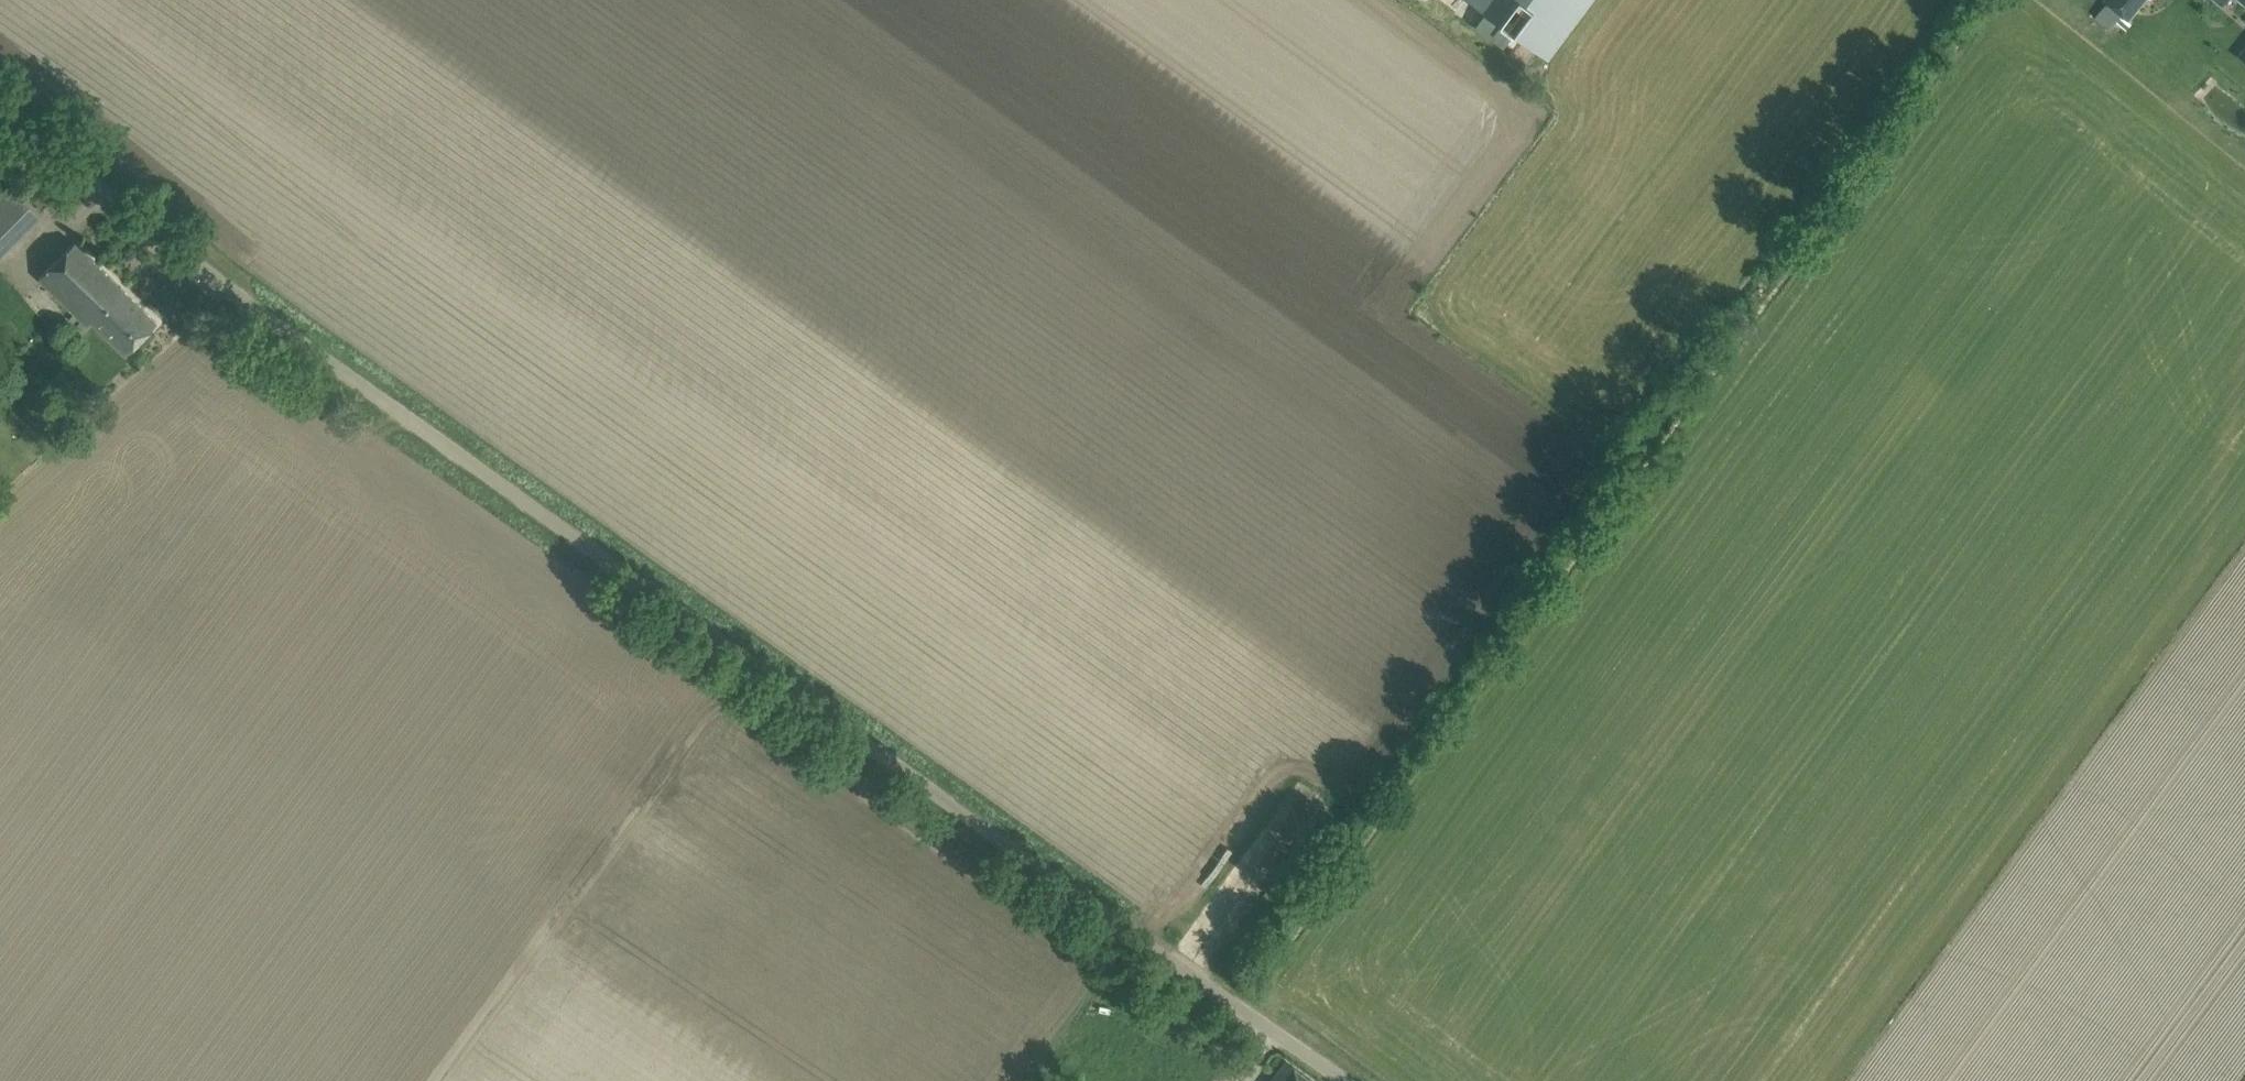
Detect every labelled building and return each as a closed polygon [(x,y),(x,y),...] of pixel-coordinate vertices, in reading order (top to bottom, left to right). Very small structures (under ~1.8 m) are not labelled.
[(1548,58),(1591,0),(1470,0),(1548,58)] [(2127,18),(2142,0),(2105,0),(2127,18)] [(0,195),(0,259),(43,215),(11,184),(0,195)] [(76,241),(39,279),(75,313),(79,309),(91,320),(126,354),(158,322),(76,241)] [(1287,1061),(1272,1080),(1315,1080),(1287,1061)]
